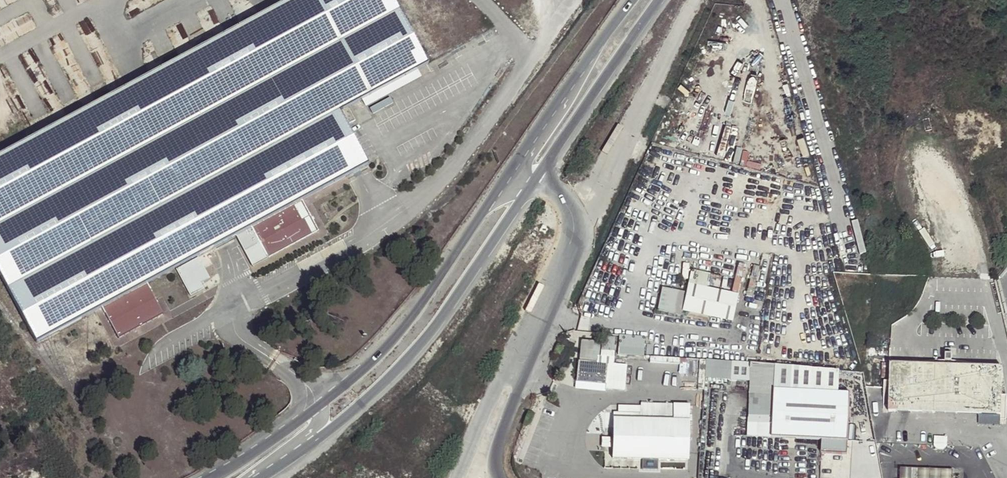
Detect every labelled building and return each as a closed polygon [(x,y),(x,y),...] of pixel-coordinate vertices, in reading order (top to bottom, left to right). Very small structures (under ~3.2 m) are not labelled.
[(36,343),(43,339),(52,334),(102,308),(117,336),(162,312),(147,283),(186,262),(200,289),(213,282),(210,276),(205,266),(213,262),(208,251),(225,242),(236,236),(238,234),(251,256),(259,259),(316,228),(301,200),(367,164),(339,106),(427,61),(394,0),(287,0),(0,155),(0,275),(36,343)] [(390,96),(369,107),(372,113),(394,102),(390,96)] [(348,106),(342,109),(349,123),(355,120),(348,106)] [(238,234),(236,236),(253,266),(318,231),(316,228),(259,259),(251,256),(238,234)] [(205,266),(210,276),(219,272),(213,262),(205,266)] [(685,310),(690,312),(711,316),(734,321),(740,295),(690,285),(685,310)] [(163,314),(162,312),(117,336),(118,338),(163,314)] [(689,317),(704,320),(710,321),(711,316),(690,312),(689,317)] [(619,354),(644,355),(645,336),(620,335),(619,354)] [(601,348),(614,349),(615,338),(602,338),(601,348)] [(596,359),(597,347),(581,347),(580,358),(596,359)] [(613,356),(614,349),(601,348),(601,355),(613,356)] [(577,381),(606,383),(608,363),(579,360),(577,381)] [(772,438),(775,391),(776,363),(750,362),(747,436),(772,438)] [(775,391),(836,394),(839,370),(776,363),(775,391)] [(1003,369),(892,366),(891,386),(890,414),(1002,417),(1003,398),(1003,369)] [(851,394),(836,394),(775,391),(772,438),(822,441),(849,442),(851,394)] [(612,457),(688,459),(690,404),(674,404),(673,413),(613,412),(612,457)] [(947,436),(934,436),(933,445),(934,447),(937,449),(940,449),(943,449),(946,447),(946,445),(947,436)] [(911,467),(906,467),(900,466),(899,477),(911,477),(911,467)] [(918,477),(952,477),(953,468),(947,468),(935,468),(925,467),(919,467),(918,477)]
